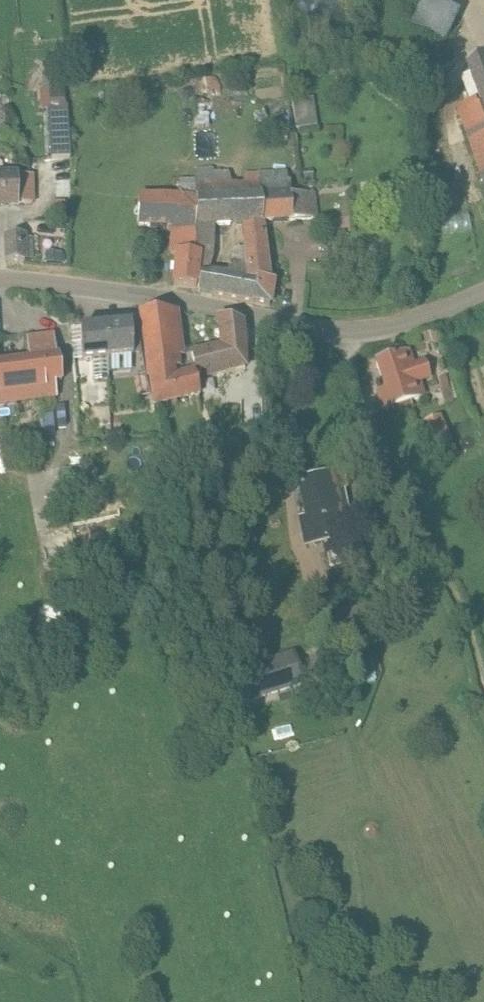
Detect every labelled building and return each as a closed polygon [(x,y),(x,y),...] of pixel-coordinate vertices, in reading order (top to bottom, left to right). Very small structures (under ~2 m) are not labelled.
[(413,24),(447,39),(460,8),(444,0),(423,0),(413,24)] [(470,63),(483,100),(483,104),(483,56),(470,63)] [(43,62),(44,78),(60,76),(60,62),(43,62)] [(298,125),(318,124),(317,96),(297,97),(298,125)] [(74,148),(69,148),(55,149),(56,160),(75,158),(74,148)] [(314,179),(313,166),(303,167),(304,180),(314,179)] [(33,174),(16,174),(16,172),(0,172),(0,203),(17,202),(33,202),(33,174)] [(260,182),(195,181),(195,199),(195,232),(194,255),(200,256),(199,269),(197,288),(199,288),(198,292),(251,302),(256,280),(246,277),(244,262),(229,263),(228,273),(210,270),(213,259),(213,227),(237,226),(236,213),(261,214),(260,182)] [(303,218),(302,194),(291,195),(290,181),(260,182),(261,214),(236,213),(237,226),(241,226),(242,240),(244,262),(246,277),(256,280),(251,302),(270,306),(275,281),(269,281),(261,222),(291,222),(291,220),(303,218)] [(195,232),(195,199),(177,198),(138,194),(137,224),(173,227),(171,254),(177,253),(174,286),(197,288),(199,269),(200,256),(194,255),(195,232)] [(65,209),(65,200),(52,200),(52,209),(65,209)] [(25,238),(25,237),(7,237),(7,262),(25,262),(25,260),(32,260),(32,238),(25,238)] [(45,264),(62,264),(63,252),(46,251),(45,264)] [(141,313),(161,405),(201,397),(197,381),(248,368),(248,362),(245,323),(216,316),(219,345),(190,352),(193,370),(173,374),(172,367),(179,366),(177,356),(185,354),(177,313),(141,313)] [(107,356),(132,353),(131,326),(105,327),(107,356)] [(106,356),(107,356),(105,327),(80,328),(82,358),(92,357),(93,378),(108,378),(106,356)] [(439,340),(436,331),(422,336),(425,345),(439,340)] [(61,382),(58,356),(55,357),(53,336),(27,339),(29,359),(0,363),(0,390),(61,382)] [(383,408),(413,398),(423,394),(419,382),(428,379),(422,360),(412,363),(409,352),(376,362),(386,390),(378,393),(380,398),(383,408)] [(56,404),(57,426),(65,426),(64,404),(56,404)] [(416,425),(416,426),(424,444),(447,433),(440,415),(416,425)] [(68,467),(68,478),(94,478),(94,468),(68,467)] [(298,481),(305,518),(297,520),(301,543),(349,533),(339,487),(332,488),(329,476),(298,481)] [(245,711),(304,693),(291,655),(233,673),(245,711)] [(226,691),(231,706),(241,703),(236,688),(226,691)]
